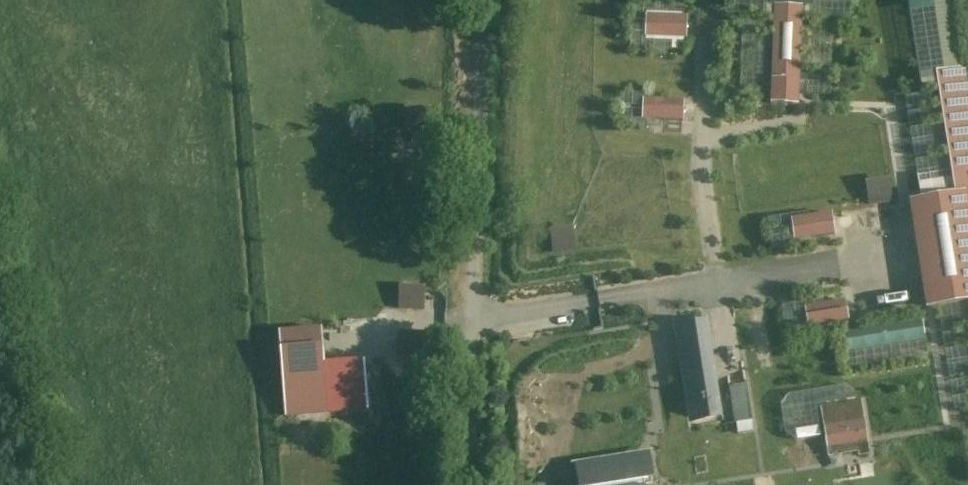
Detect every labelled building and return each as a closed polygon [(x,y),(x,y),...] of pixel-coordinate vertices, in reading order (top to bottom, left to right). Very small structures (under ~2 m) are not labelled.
[(802,9),(776,8),(772,105),(799,106),(802,9)] [(687,19),(648,18),(647,38),(687,39),(687,19)] [(963,194),(967,194),(967,89),(965,70),(944,73),(963,194)] [(684,101),(644,100),(644,120),(684,122),(684,101)] [(872,180),(873,204),(898,202),(896,179),(872,180)] [(911,203),(928,309),(967,303),(967,194),(963,194),(911,203)] [(833,215),(793,221),(796,240),(836,235),(833,215)] [(582,251),(580,226),(555,228),(557,253),(582,251)] [(402,308),(429,312),(432,287),(405,284),(402,308)] [(847,301),(806,308),(809,327),(850,321),(847,301)] [(706,323),(682,327),(696,418),(720,415),(706,323)] [(853,356),(931,353),(929,323),(852,326),(853,356)] [(291,329),(292,415),(334,414),(333,329),(291,329)] [(736,385),(740,422),(757,420),(752,383),(736,385)] [(865,423),(826,429),(829,449),(868,442),(865,423)] [(582,469),(585,484),(636,484),(649,482),(645,459),(582,469)]
